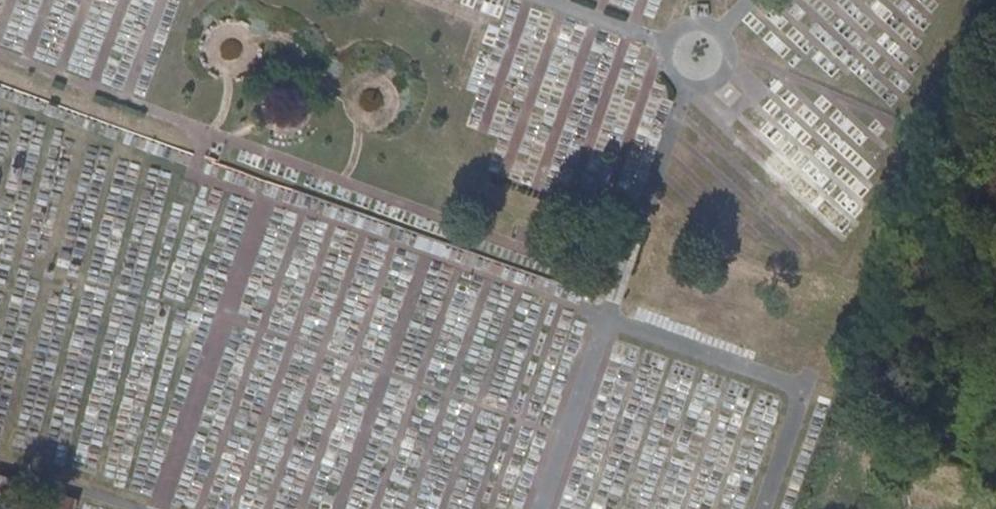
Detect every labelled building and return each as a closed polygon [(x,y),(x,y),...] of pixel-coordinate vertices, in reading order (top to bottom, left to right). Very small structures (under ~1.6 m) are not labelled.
[(598,6),(645,15),(648,0),(599,0),(598,6)] [(487,173),(565,197),(583,139),(554,130),(566,90),(579,50),(560,70),(568,78),(563,77),(551,65),(544,72),(537,95),(527,92),(522,108),(511,120),(507,119),(496,109),(505,80),(515,70),(502,58),(492,93),(494,95),(483,106),(482,109),(465,127),(505,139),(494,152),(487,173)] [(600,201),(603,182),(584,178),(581,197),(600,201)] [(15,498),(21,482),(0,475),(0,493),(15,498)] [(28,502),(49,508),(65,508),(69,497),(34,486),(28,502)]
